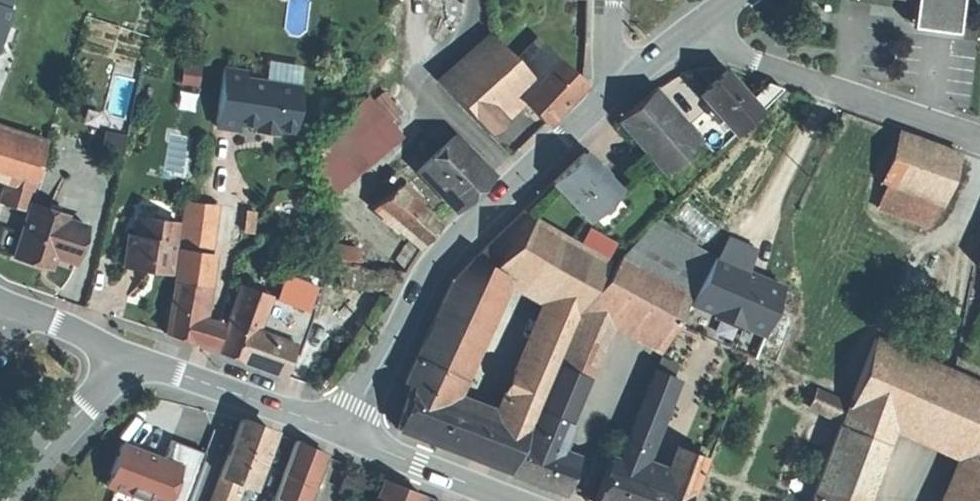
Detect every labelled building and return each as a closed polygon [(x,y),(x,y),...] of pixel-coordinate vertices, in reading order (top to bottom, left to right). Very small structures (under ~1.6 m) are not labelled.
[(11,9),(10,8),(7,1),(7,0),(0,0),(0,38),(11,9)] [(914,23),(934,26),(937,4),(922,2),(923,0),(917,0),(914,23)] [(960,29),(963,0),(923,0),(922,2),(937,4),(934,26),(960,29)] [(490,35),(440,80),(466,108),(516,63),(490,35)] [(540,41),(520,62),(536,82),(558,59),(540,41)] [(536,82),(521,97),(524,101),(546,124),(580,88),(582,81),(558,59),(536,82)] [(520,62),(504,76),(521,97),(536,82),(520,62)] [(185,63),(184,81),(201,82),(202,64),(185,63)] [(707,68),(692,72),(707,89),(726,72),(729,69),(707,68)] [(247,72),(225,69),(216,126),(238,130),(239,123),(258,126),(258,124),(275,127),(275,129),(294,131),(301,87),(246,79),(247,72)] [(751,100),(726,72),(707,89),(700,95),(714,110),(725,122),(736,136),(762,111),(751,100)] [(504,76),(467,109),(489,132),(508,116),(524,101),(521,97),(504,76)] [(770,84),(751,100),(762,111),(783,90),(770,84)] [(634,110),(620,122),(666,174),(697,147),(652,94),(634,110)] [(367,97),(306,148),(321,211),(405,143),(367,97)] [(710,115),(720,126),(725,122),(714,110),(710,115)] [(12,172),(35,180),(49,142),(0,125),(0,168),(12,172)] [(961,154),(900,132),(882,184),(942,205),(961,154)] [(104,152),(123,156),(127,137),(108,134),(104,152)] [(455,135),(418,169),(456,209),(474,192),(492,175),(455,135)] [(584,155),(554,183),(590,222),(620,193),(584,155)] [(35,180),(12,172),(1,202),(25,210),(35,180)] [(395,172),(383,184),(392,192),(399,185),(404,180),(395,172)] [(425,200),(404,180),(399,185),(421,205),(425,200)] [(248,190),(189,183),(186,201),(245,208),(248,190)] [(942,205),(882,184),(873,207),(923,225),(942,205)] [(421,205),(399,185),(392,192),(376,207),(419,248),(430,236),(442,223),(421,205)] [(245,208),(186,201),(182,233),(206,236),(240,240),(245,208)] [(68,215),(32,202),(14,256),(44,266),(51,268),(55,255),(76,262),(88,227),(67,219),(68,215)] [(686,203),(679,213),(703,231),(710,221),(686,203)] [(537,220),(526,210),(461,274),(496,291),(503,276),(494,270),(537,220)] [(178,221),(136,215),(134,234),(129,233),(124,265),(155,269),(171,272),(178,221)] [(537,220),(494,270),(503,276),(558,306),(574,315),(609,262),(537,220)] [(652,226),(622,256),(692,291),(696,293),(716,259),(652,226)] [(206,236),(182,233),(179,249),(209,254),(206,236)] [(361,246),(328,239),(332,258),(357,262),(361,246)] [(209,254),(179,249),(174,282),(176,282),(204,286),(209,254)] [(665,345),(692,291),(622,256),(588,304),(665,345)] [(357,262),(332,258),(339,285),(389,295),(405,272),(357,262)] [(781,289),(716,259),(696,293),(677,325),(753,358),(781,289)] [(258,267),(249,290),(270,298),(306,311),(312,313),(323,282),(285,268),(282,276),(258,267)] [(496,291),(461,274),(452,283),(416,359),(454,378),(496,291)] [(204,286),(176,282),(168,332),(183,337),(196,341),(200,317),(204,286)] [(241,287),(236,301),(265,312),(270,298),(249,290),(241,287)] [(270,298),(265,312),(256,335),(292,348),(300,327),(306,311),(270,298)] [(265,312),(236,301),(218,352),(235,358),(247,363),(256,335),(265,312)] [(574,315),(558,306),(509,421),(510,421),(527,428),(574,315)] [(797,318),(779,309),(759,355),(777,363),(797,318)] [(306,311),(300,327),(306,329),(312,313),(306,311)] [(219,323),(200,317),(196,341),(196,343),(214,349),(219,323)] [(593,334),(577,326),(561,358),(577,366),(593,334)] [(247,363),(282,375),(292,348),(256,335),(247,363)] [(851,404),(897,424),(975,458),(979,445),(979,384),(877,339),(851,404)] [(416,359),(405,382),(412,384),(445,397),(454,378),(416,359)] [(587,378),(558,365),(539,411),(568,423),(587,378)] [(674,380),(656,372),(620,460),(622,461),(620,466),(636,472),(674,380)] [(445,397),(412,384),(398,429),(441,446),(470,457),(488,413),(445,397)] [(841,401),(818,391),(810,408),(833,418),(841,401)] [(850,405),(841,401),(833,418),(844,423),(850,405)] [(897,424),(851,404),(850,405),(844,423),(842,426),(888,445),(897,424)] [(568,423),(539,411),(526,442),(556,453),(568,423)] [(509,421),(488,413),(470,457),(493,466),(510,421),(509,421)] [(257,425),(242,420),(221,476),(242,484),(251,487),(272,431),(257,425)] [(527,428),(510,421),(493,466),(509,472),(527,428)] [(842,426),(813,500),(866,500),(888,445),(842,426)] [(168,454),(123,440),(107,486),(119,490),(116,500),(174,500),(192,447),(173,440),(168,454)] [(299,440),(277,497),(287,500),(308,500),(326,454),(299,440)] [(556,453),(526,442),(512,474),(538,484),(564,493),(577,461),(556,453)] [(684,449),(670,484),(690,491),(693,492),(706,458),(684,449)] [(975,458),(956,500),(979,500),(979,460),(975,458)] [(610,462),(595,500),(648,500),(655,479),(636,472),(620,466),(610,462)] [(242,484),(221,476),(215,489),(237,497),(242,484)] [(384,478),(375,500),(418,500),(421,493),(403,486),(384,478)] [(655,479),(648,500),(667,500),(670,484),(655,479)] [(670,484),(667,500),(687,500),(690,491),(670,484)] [(215,489),(211,500),(235,500),(237,497),(215,489)]
